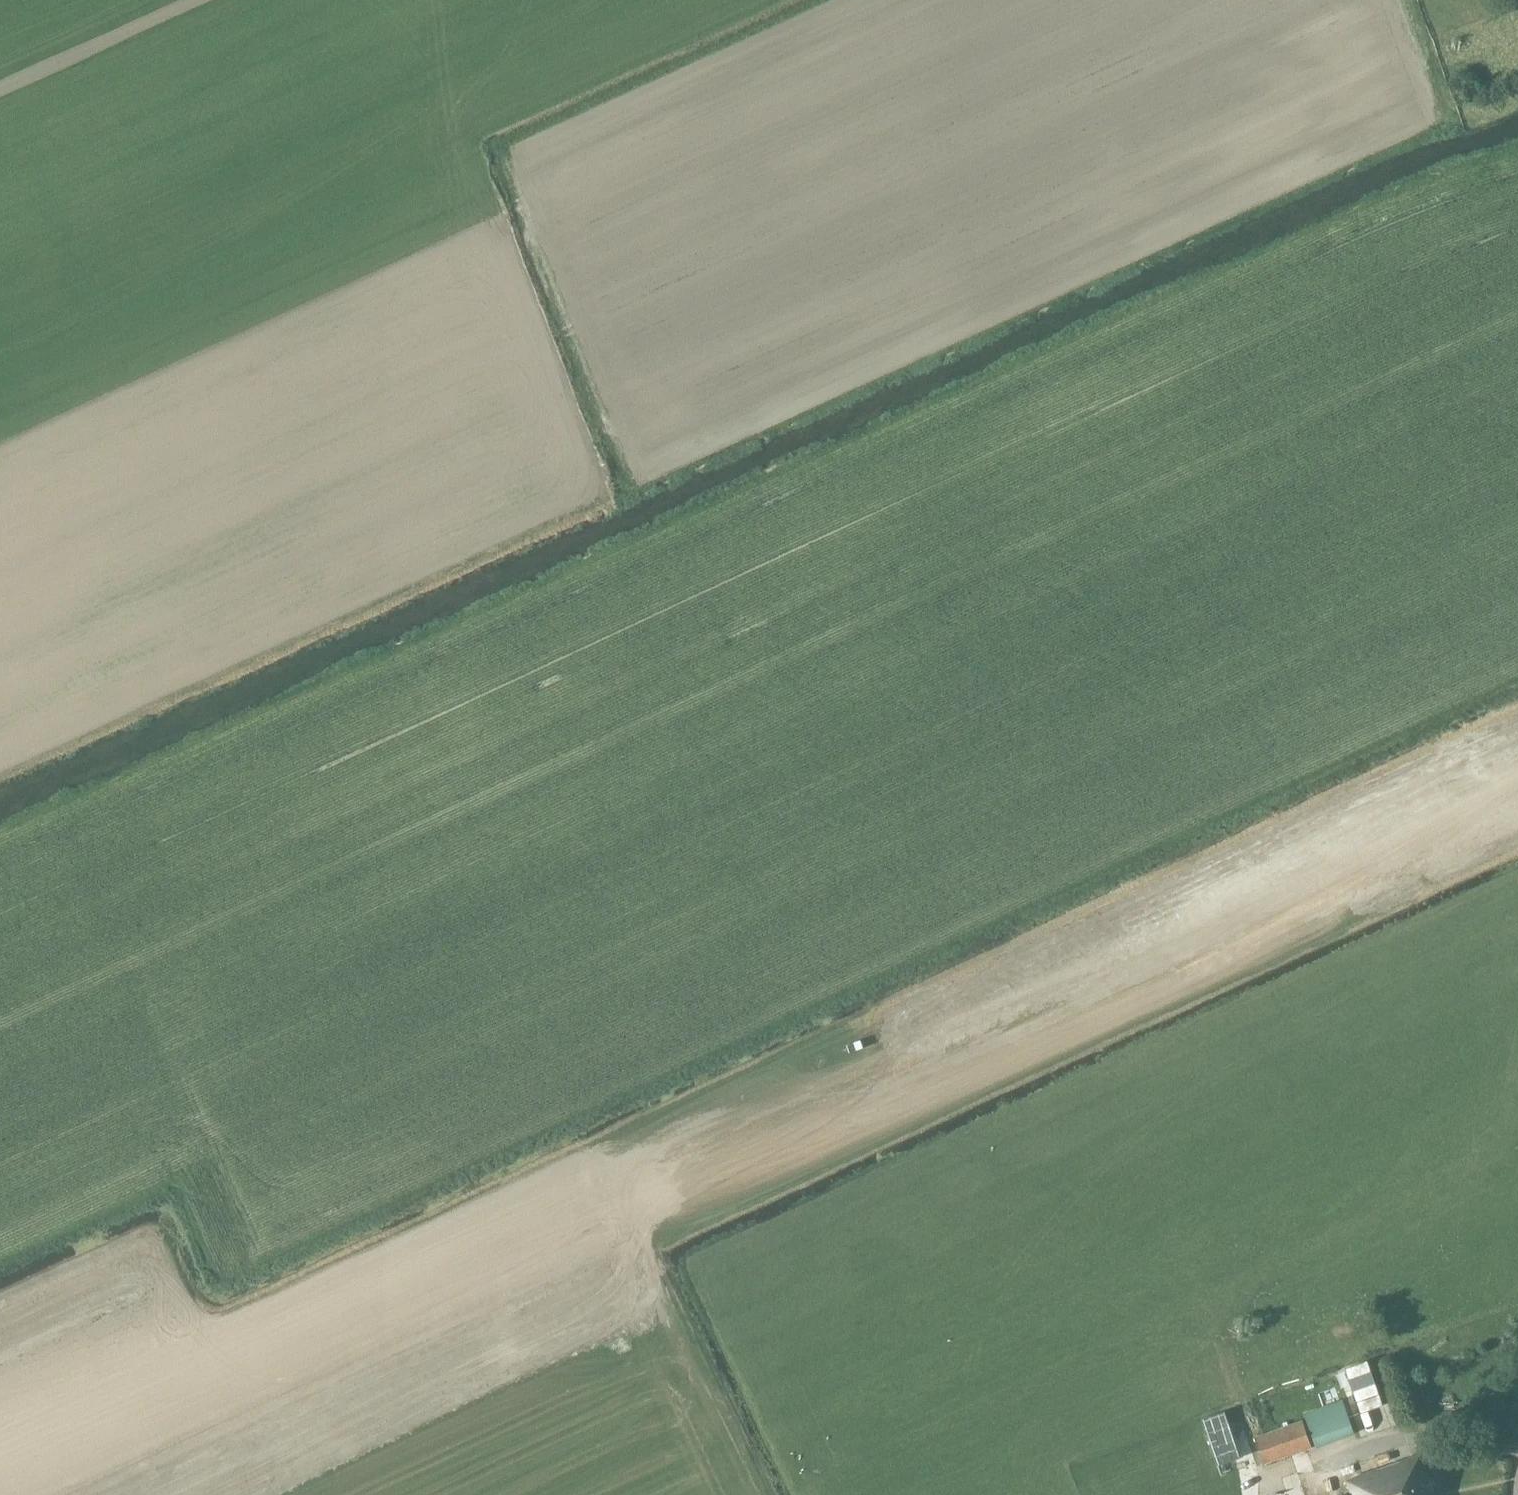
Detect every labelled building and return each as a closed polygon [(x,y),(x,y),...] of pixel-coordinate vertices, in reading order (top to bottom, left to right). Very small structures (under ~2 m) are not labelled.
[(1316,1448),(1356,1434),(1343,1399),(1303,1413),(1316,1448)] [(1264,1465),(1313,1448),(1303,1420),(1255,1437),(1264,1465)] [(1378,1468),(1347,1480),(1352,1493),(1346,1494),(1437,1494),(1434,1488),(1437,1484),(1434,1477),(1430,1475),(1422,1453),(1398,1461),(1393,1450),(1374,1457),(1378,1468)]
